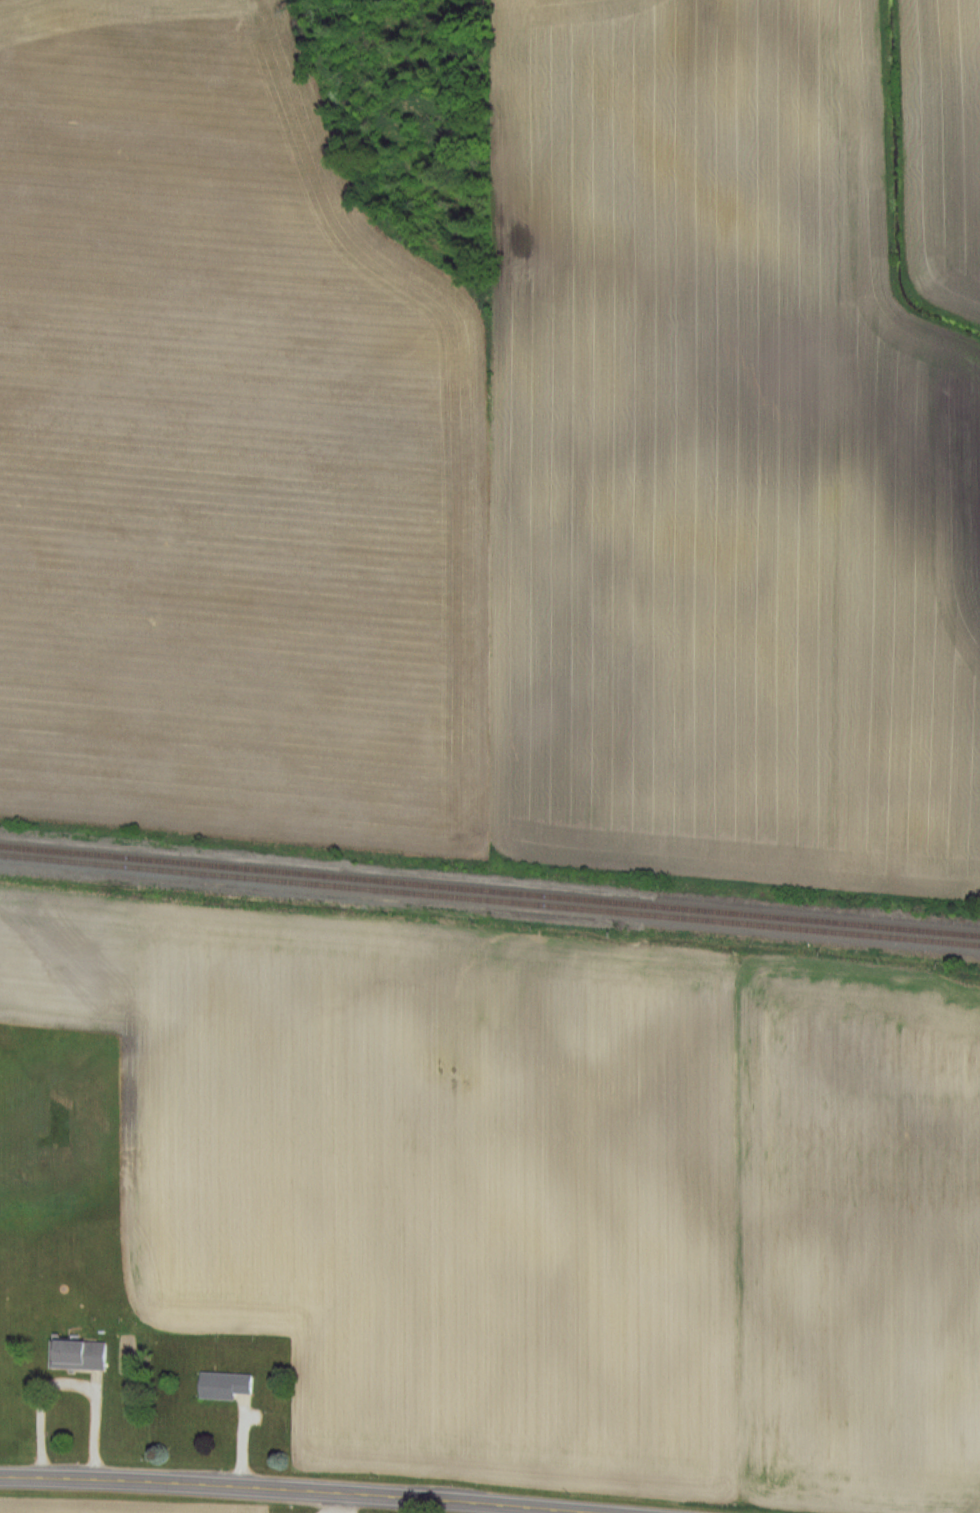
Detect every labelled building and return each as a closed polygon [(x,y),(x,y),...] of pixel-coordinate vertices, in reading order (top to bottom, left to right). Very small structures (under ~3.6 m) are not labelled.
[(102,1342),(46,1340),(45,1369),(102,1370),(102,1342)] [(250,1394),(250,1374),(196,1372),(195,1398),(231,1399),(231,1393),(250,1394)]
